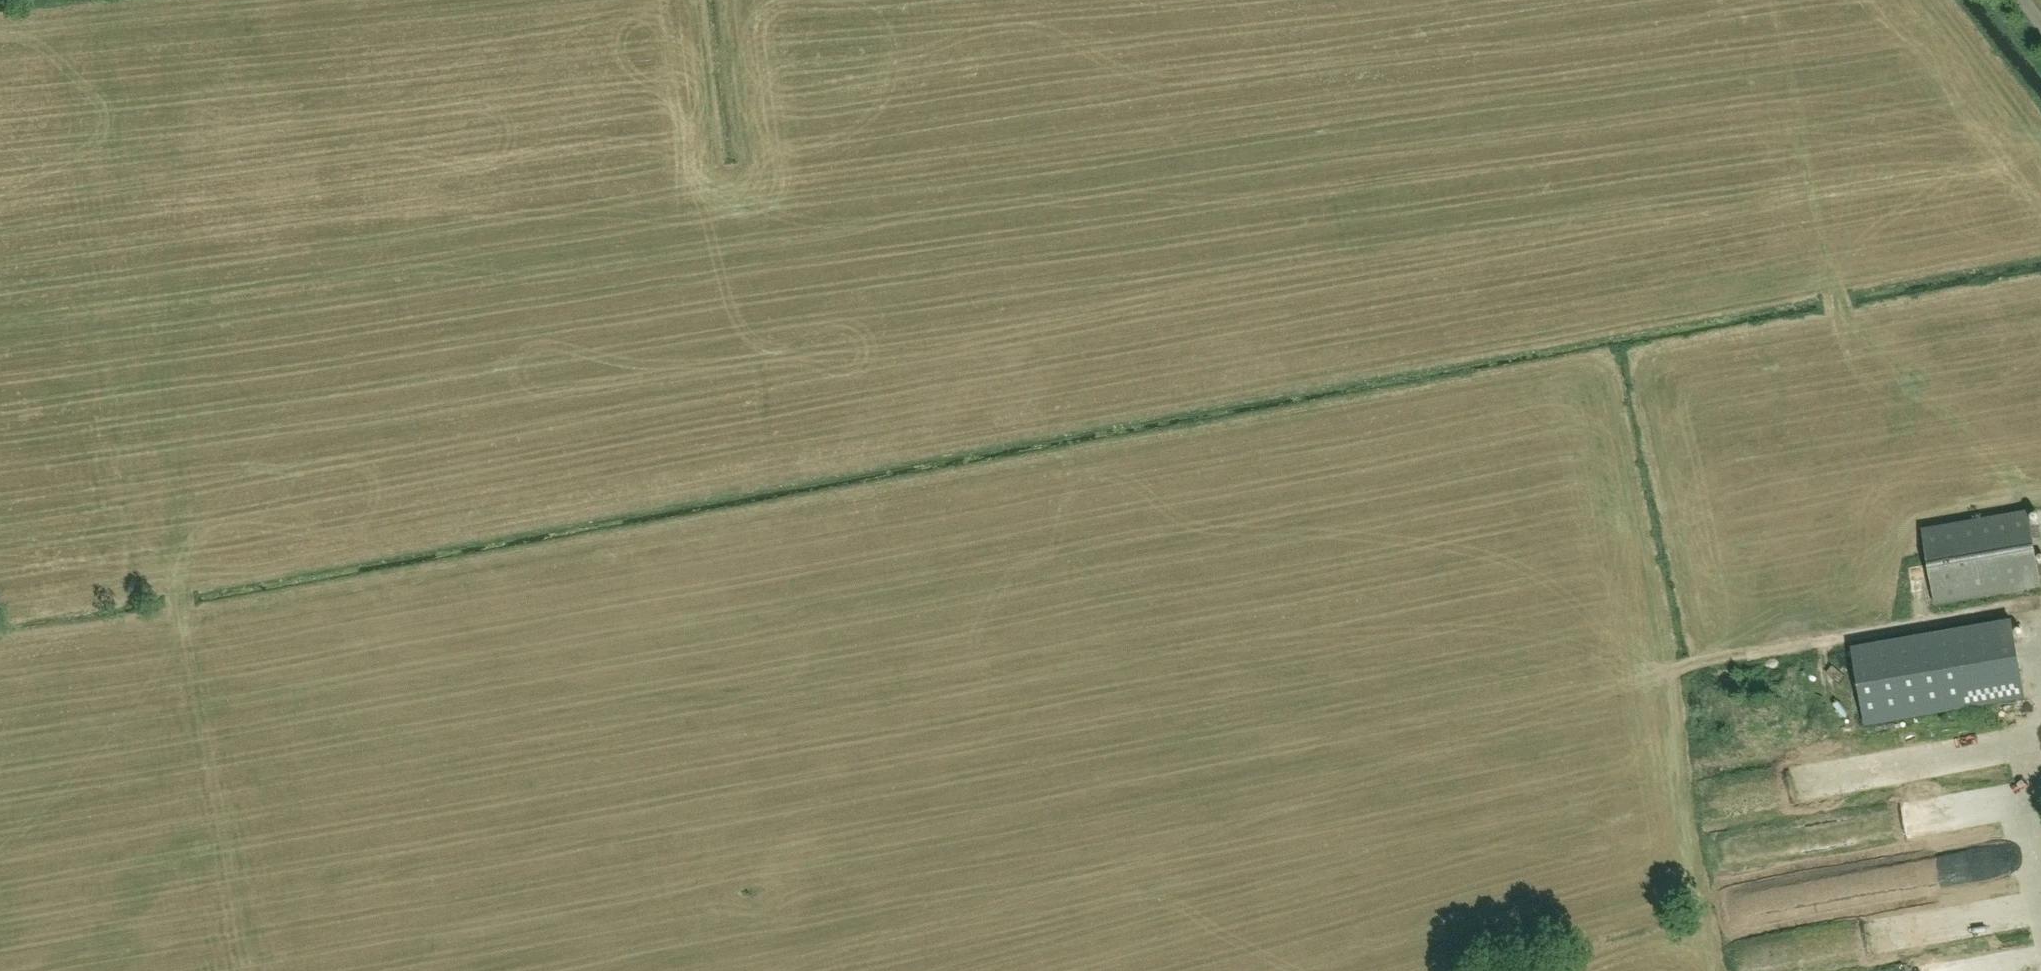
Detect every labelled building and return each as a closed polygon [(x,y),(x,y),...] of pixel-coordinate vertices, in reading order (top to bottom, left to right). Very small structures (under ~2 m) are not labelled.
[(1922,530),(1936,608),(2040,589),(2040,578),(2029,511),(1922,530)] [(1853,648),(1867,727),(2025,699),(2011,621),(1853,648)]
